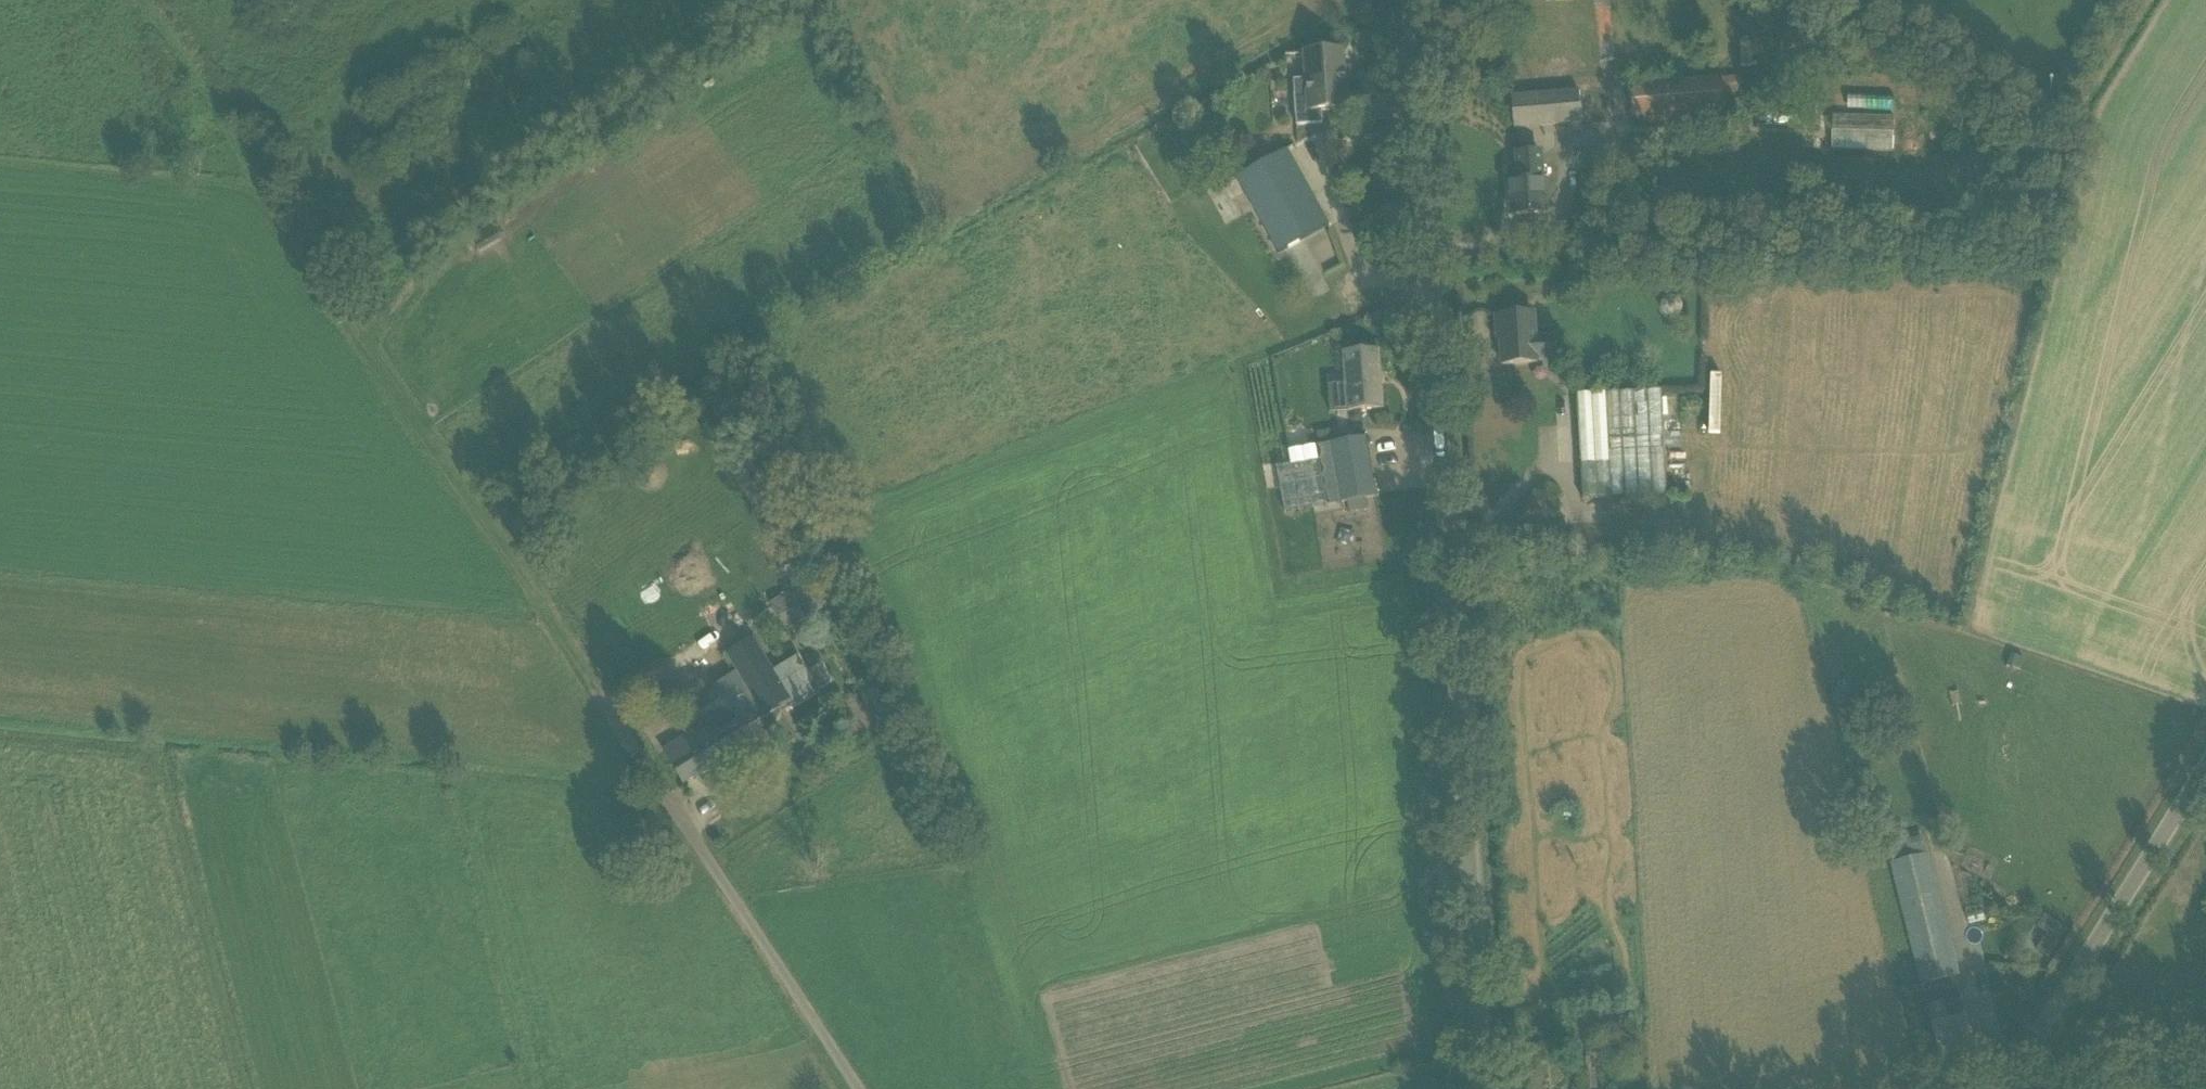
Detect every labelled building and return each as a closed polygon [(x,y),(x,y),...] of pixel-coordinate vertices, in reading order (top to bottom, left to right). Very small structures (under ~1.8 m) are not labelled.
[(1742,68),(1752,67),(1751,43),(1740,44),(1742,68)] [(1322,111),(1346,110),(1342,52),(1305,54),(1306,80),(1293,81),(1297,126),(1323,124),(1322,111)] [(1722,113),(1721,96),(1719,77),(1629,84),(1632,121),(1722,113)] [(1719,79),(1721,96),(1742,94),(1740,77),(1719,79)] [(1580,92),(1534,95),(1512,97),(1515,129),(1582,124),(1580,92)] [(1834,114),(1834,148),(1894,149),(1894,115),(1834,114)] [(1724,143),(1714,150),(1721,160),(1731,153),(1724,143)] [(1278,253),(1328,226),(1287,151),(1237,179),(1278,253)] [(1548,213),(1543,153),(1518,155),(1520,183),(1511,183),(1513,216),(1548,213)] [(1500,331),(1503,366),(1538,363),(1537,360),(1557,358),(1555,337),(1536,339),(1534,314),(1496,317),(1497,331),(1500,331)] [(1379,351),(1342,354),(1347,412),(1383,409),(1379,351)] [(1667,498),(1662,392),(1578,396),(1581,462),(1583,502),(1667,498)] [(1376,497),(1365,438),(1317,447),(1321,465),(1293,470),(1300,509),(1328,504),(1328,506),(1376,497)] [(784,630),(824,608),(811,585),(792,596),(791,594),(781,600),(780,597),(769,603),(784,630)] [(737,671),(765,717),(780,708),(783,714),(820,691),(799,657),(775,671),(764,654),(737,671)] [(2024,660),(2011,655),(2007,666),(2020,671),(2024,660)] [(753,740),(742,721),(735,710),(665,753),(684,783),(753,740)] [(1957,977),(1923,840),(1889,849),(1920,987),(1923,986),(1929,1006),(1928,1007),(1941,1058),(1973,1050),(1955,978),(1957,977)] [(1992,871),(1988,881),(1996,884),(2001,875),(1992,871)] [(2029,971),(2017,978),(2023,989),(2035,983),(2029,971)]
